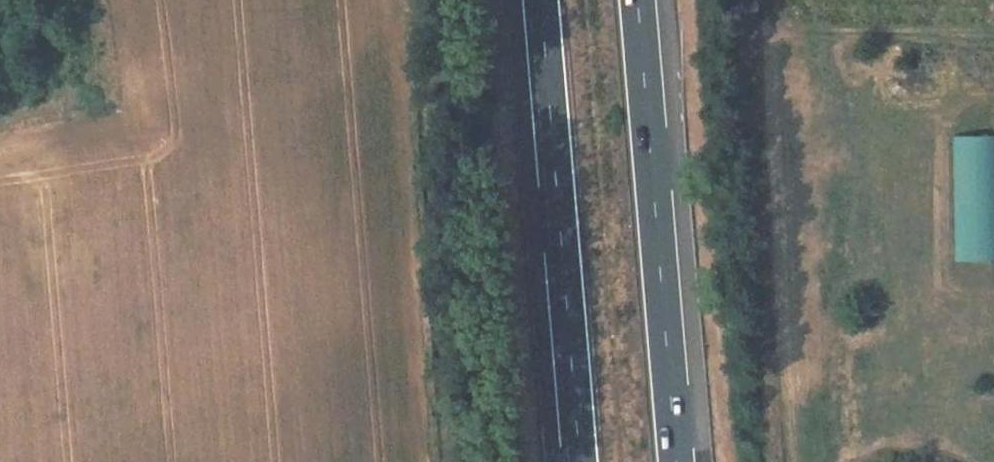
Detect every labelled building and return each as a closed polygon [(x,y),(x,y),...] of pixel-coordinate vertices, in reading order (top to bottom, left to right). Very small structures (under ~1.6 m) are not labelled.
[(953,137),(954,262),(993,261),(993,136),(953,137)]
